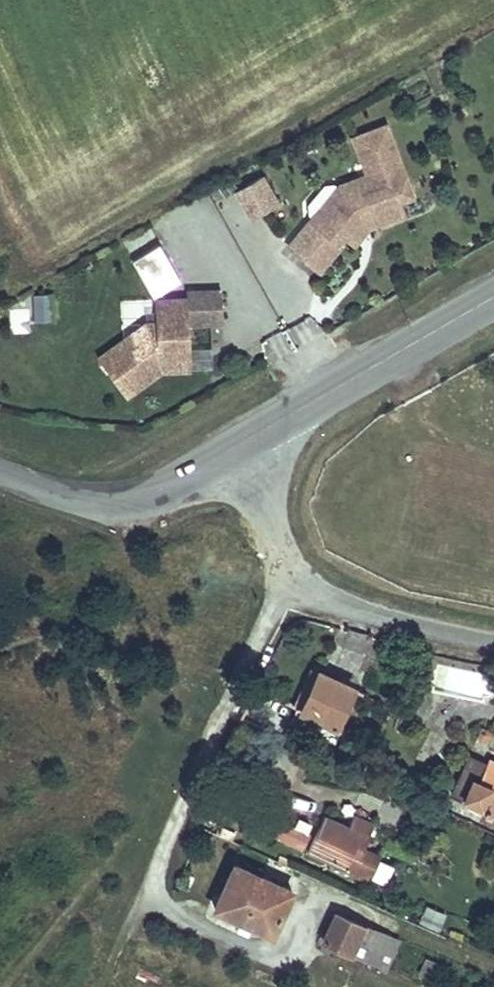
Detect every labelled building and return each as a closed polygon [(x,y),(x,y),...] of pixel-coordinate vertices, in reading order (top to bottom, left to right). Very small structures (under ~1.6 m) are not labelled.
[(414,199),(389,129),(356,140),(369,178),(339,189),(341,205),(321,229),(313,222),(291,250),(322,275),(344,248),(339,243),(344,237),(360,218),(400,204),(414,199)] [(278,207),(263,181),(237,195),(252,221),(278,207)] [(341,205),(339,189),(313,222),(321,229),(341,205)] [(223,205),(235,232),(247,227),(235,200),(223,205)] [(405,219),(400,204),(360,218),(344,237),(357,248),(370,232),(405,219)] [(130,257),(159,246),(153,232),(125,243),(130,257)] [(150,295),(180,282),(163,243),(133,256),(150,295)] [(34,320),(55,320),(54,292),(33,293),(34,320)] [(223,327),(222,294),(187,296),(187,303),(155,304),(156,327),(146,327),(98,362),(125,400),(161,374),(157,368),(166,361),(191,360),(189,327),(223,327)] [(11,309),(12,334),(31,333),(29,308),(11,309)] [(191,360),(166,361),(157,368),(161,374),(191,373),(191,360)] [(439,663),(432,689),(485,702),(491,676),(439,663)] [(338,723),(355,687),(316,669),(298,705),(302,707),(296,722),(338,741),(345,727),(338,723)] [(449,790),(460,795),(470,775),(476,778),(483,762),(465,755),(449,790)] [(483,762),(476,778),(470,775),(460,795),(484,806),(481,811),(493,816),(493,767),(483,762)] [(360,849),(372,822),(352,813),(347,824),(324,814),(314,836),(293,827),(285,844),(297,850),(298,847),(322,857),(319,864),(339,873),(364,884),(376,855),(360,849)] [(269,929),(289,884),(261,872),(263,866),(257,863),(255,869),(234,860),(225,879),(214,905),(239,916),(235,927),(247,932),(251,921),(269,929)] [(387,883),(394,865),(381,860),(374,878),(387,883)] [(418,922),(439,931),(447,912),(425,903),(418,922)] [(349,953),(361,926),(332,913),(321,939),(349,953)] [(373,964),(385,937),(361,926),(349,953),(373,964)]
